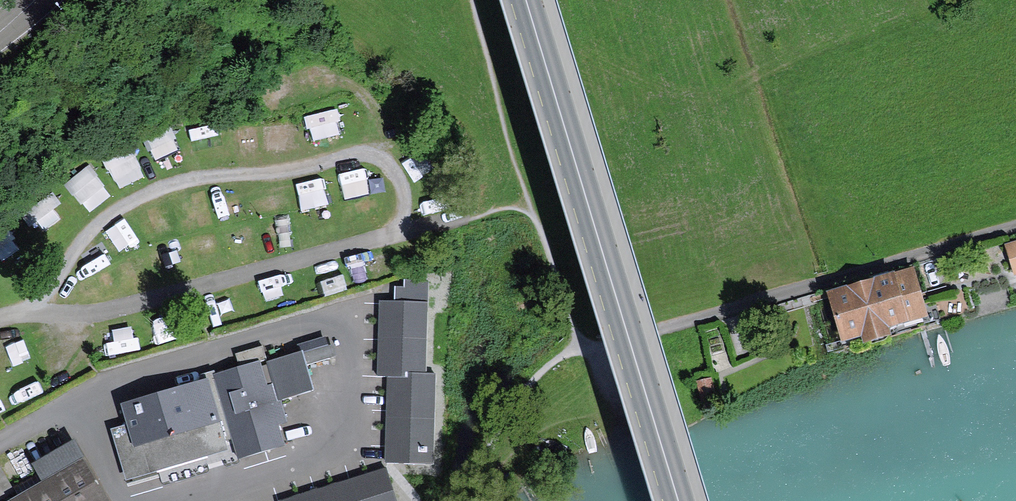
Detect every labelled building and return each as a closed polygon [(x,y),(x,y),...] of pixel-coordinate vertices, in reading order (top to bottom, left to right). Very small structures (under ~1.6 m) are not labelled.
[(902,318),(920,313),(909,275),(833,297),(837,313),(835,314),(837,321),(839,320),(846,340),(864,334),(865,338),(869,339),(879,338),(885,332),(884,328),(902,323),(902,318)] [(394,300),(427,301),(427,280),(402,279),(402,286),(394,286),(394,300)] [(425,373),(427,301),(394,300),(379,300),(377,374),(387,375),(386,445),(412,446),(412,459),(435,460),(437,373),(425,373)] [(328,343),(325,334),(298,342),(301,349),(266,360),(267,364),(262,365),(260,359),(239,365),(216,372),(214,368),(198,373),(200,377),(120,401),(126,421),(110,426),(126,478),(228,448),(226,440),(232,439),(238,457),(284,443),(278,423),(286,421),(279,398),(312,389),(305,363),(337,354),(333,342),(328,343)] [(235,352),(239,365),(260,359),(266,357),(263,344),(235,352)] [(83,456),(85,455),(74,435),(31,461),(41,477),(17,492),(1,500),(110,500),(83,456)] [(17,492),(0,463),(0,500),(1,500),(17,492)] [(385,466),(278,499),(279,500),(396,500),(385,466)]
